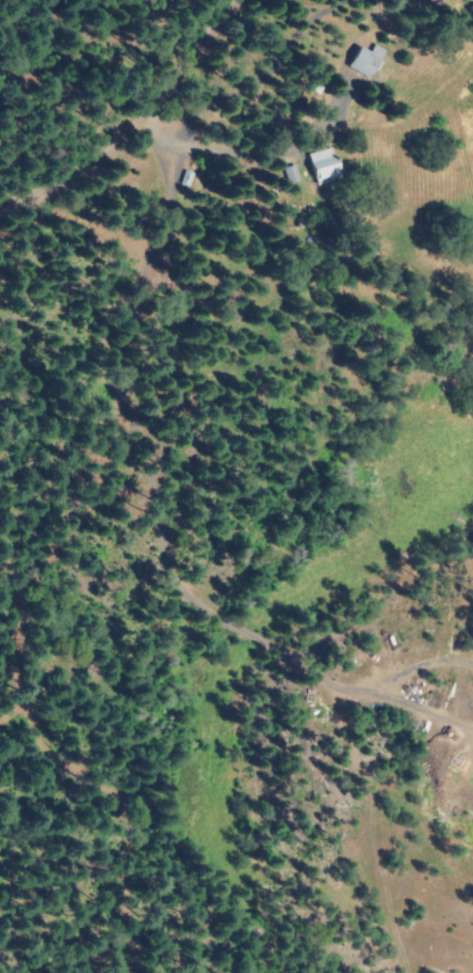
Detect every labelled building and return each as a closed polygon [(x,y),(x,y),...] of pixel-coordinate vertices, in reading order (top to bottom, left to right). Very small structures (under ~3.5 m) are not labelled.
[(354,45),(342,65),(366,78),(382,49),(371,43),(366,52),(354,45)] [(312,185),(337,175),(326,145),(301,155),(312,185)] [(282,184),(296,178),(290,162),(276,167),(282,184)] [(183,187),(191,174),(182,169),(175,183),(183,187)]
